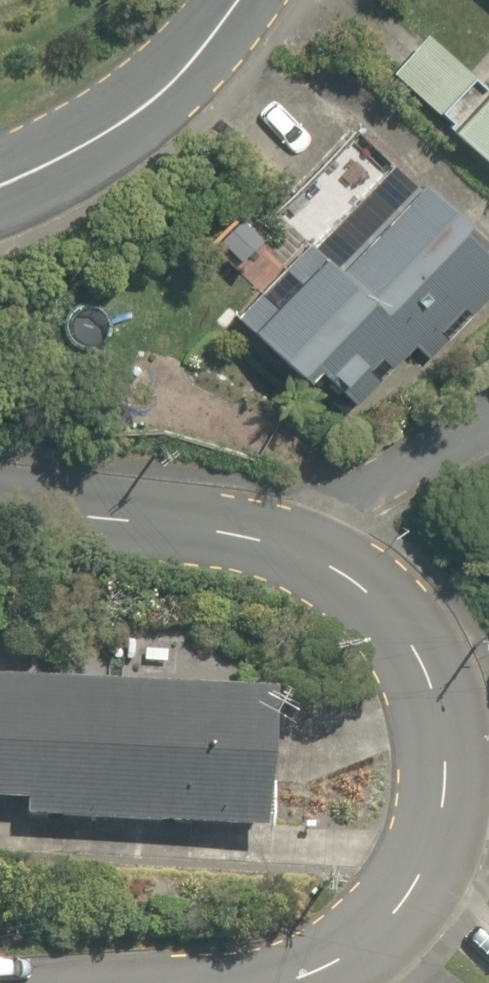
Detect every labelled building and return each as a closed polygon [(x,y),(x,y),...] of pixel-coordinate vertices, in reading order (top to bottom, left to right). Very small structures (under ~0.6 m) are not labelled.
[(462,136),(488,159),(488,105),(462,136)] [(395,324),(487,226),(410,154),(324,245),(314,236),(236,319),(315,393),(387,316),(395,324)] [(36,807),(35,826),(280,839),(287,694),(0,679),(0,805),(36,807)]
